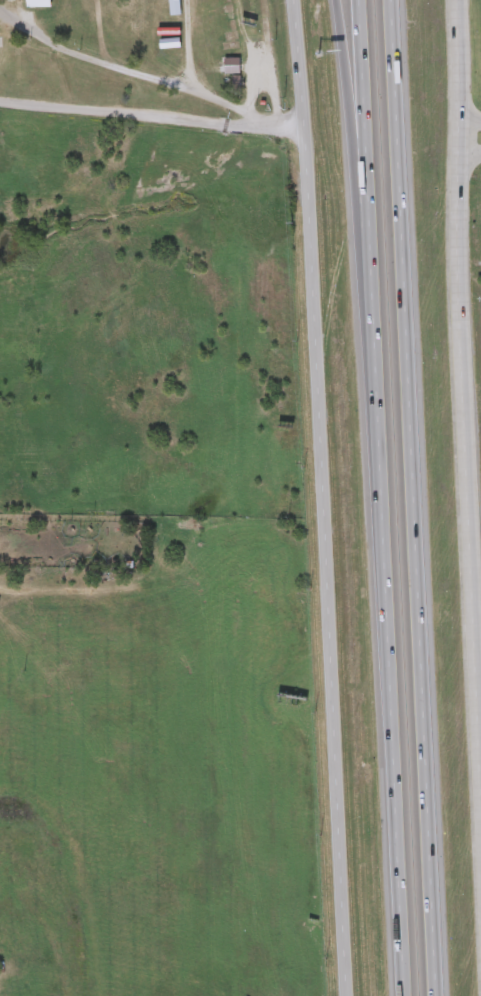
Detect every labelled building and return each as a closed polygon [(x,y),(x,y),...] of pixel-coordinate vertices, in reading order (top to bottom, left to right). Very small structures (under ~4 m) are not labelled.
[(14,8),(14,0),(55,0),(55,8),(14,8)]
